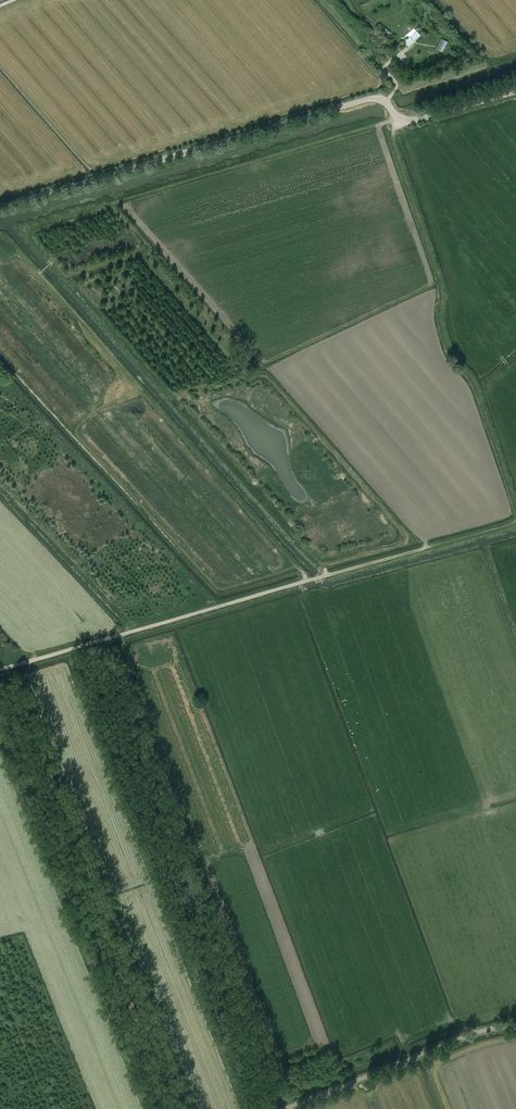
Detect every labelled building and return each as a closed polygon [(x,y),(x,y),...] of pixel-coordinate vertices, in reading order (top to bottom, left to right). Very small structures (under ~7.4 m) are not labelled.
[(417,31),(405,41),(409,45),(421,35),(417,31)]
